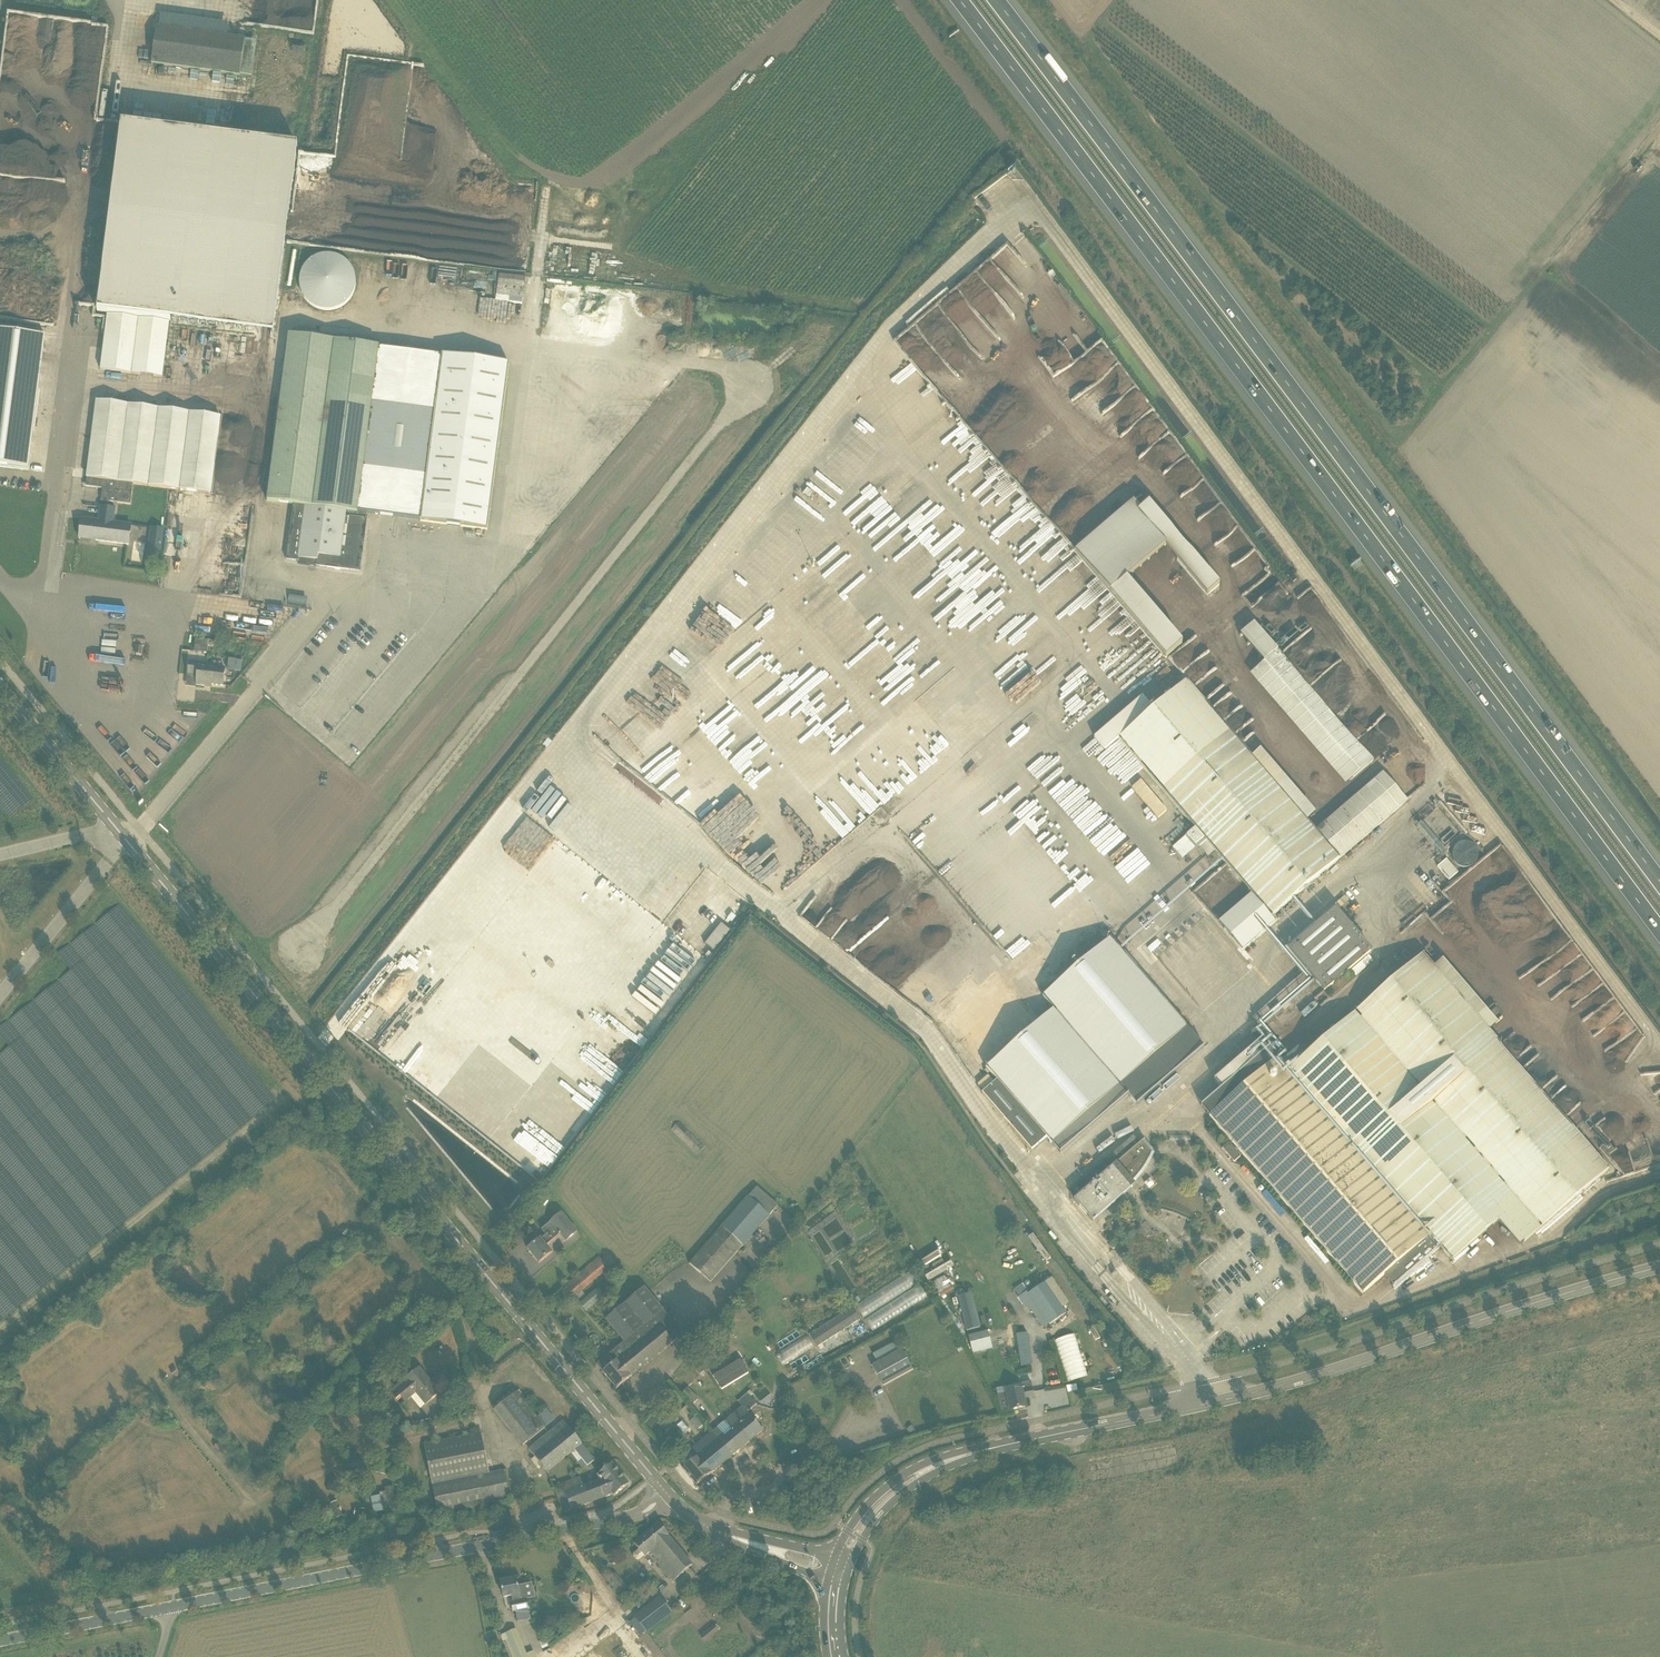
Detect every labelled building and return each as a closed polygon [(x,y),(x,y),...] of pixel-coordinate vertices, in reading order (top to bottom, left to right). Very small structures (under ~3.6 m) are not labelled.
[(245,39),(167,28),(156,27),(151,64),(241,76),(245,39)] [(298,146),(121,123),(97,311),(274,333),(298,146)] [(108,315),(101,370),(162,378),(169,323),(108,315)] [(47,337),(0,331),(0,466),(30,471),(47,337)] [(367,512),(421,519),(442,354),(388,347),(380,346),(300,336),(288,334),(267,501),(293,504),(366,514),(367,512)] [(509,363),(442,354),(421,519),(421,521),(487,530),(509,363)] [(218,439),(220,417),(97,401),(86,486),(103,489),(101,501),(131,505),(133,484),(211,494),(214,465),(245,469),(248,443),(218,439)] [(245,435),(246,431),(245,428),(244,426),(243,425),(240,423),(237,422),(236,422),(233,423),(232,424),(229,426),(228,429),(227,432),(228,435),(230,438),(233,440),(237,441),(240,440),(242,439),(243,438),(245,435)] [(286,559),(298,561),(297,564),(360,571),(367,518),(366,518),(366,514),(293,504),(286,559)] [(99,521),(82,519),(79,538),(129,544),(131,525),(113,523),(115,509),(100,507),(99,521)] [(1083,566),(1113,543),(1085,508),(1055,531),(1083,566)] [(164,529),(151,527),(147,553),(161,555),(164,529)] [(209,640),(195,639),(194,652),(207,653),(209,640)] [(235,672),(235,671),(236,660),(228,659),(227,671),(235,672)] [(223,687),(224,680),(225,669),(199,666),(199,663),(190,662),(188,674),(197,675),(196,685),(212,687),(212,686),(223,687)] [(1365,787),(1314,832),(1208,710),(1183,683),(1118,739),(1195,829),(1204,840),(1271,918),(1338,860),(1407,801),(1383,773),(1373,781),(1376,784),(1369,791),(1365,787)] [(1131,786),(1154,816),(1163,808),(1140,779),(1131,786)] [(1182,859),(1204,840),(1195,829),(1172,847),(1182,859)] [(1458,873),(1446,859),(1437,867),(1449,881),(1458,873)] [(1372,952),(1345,920),(1336,909),(1335,908),(1287,949),(1325,993),(1372,952)] [(730,930),(721,923),(704,944),(713,951),(730,930)] [(1043,996),(1054,1009),(1128,1094),(1137,1105),(1204,1047),(1110,938),(1043,996)] [(1518,1203),(1541,1230),(1610,1170),(1423,953),(1299,1059),(1294,1054),(1282,1064),(1265,1044),(1261,1040),(1214,1081),(1217,1084),(1221,1089),(1201,1106),(1362,1294),(1383,1276),(1393,1286),(1439,1245),(1452,1259),(1518,1203)] [(1061,1153),(1128,1094),(1054,1009),(986,1067),(997,1080),(982,1093),(1032,1150),(1046,1137),(1061,1153)] [(1092,1221),(1132,1187),(1133,1186),(1131,1183),(1135,1179),(1141,1171),(1152,1153),(1143,1141),(1128,1154),(1121,1146),(1076,1186),(1082,1193),(1074,1200),(1092,1221)] [(1241,1157),(1228,1143),(1222,1148),(1234,1162),(1241,1157)] [(710,1282),(769,1215),(778,1206),(756,1187),(689,1264),(710,1282)] [(1160,1208),(1191,1220),(1192,1218),(1193,1212),(1192,1207),(1190,1202),(1187,1199),(1182,1196),(1177,1195),(1172,1196),(1167,1198),(1163,1201),(1161,1206),(1160,1208)] [(539,1263),(552,1252),(547,1246),(560,1235),(566,1242),(578,1232),(562,1213),(542,1230),(545,1235),(528,1250),(539,1263)] [(599,1256),(566,1286),(574,1296),(608,1266),(599,1256)] [(855,1304),(871,1331),(928,1298),(919,1284),(918,1284),(910,1272),(855,1304)] [(1028,1306),(1043,1328),(1048,1325),(1049,1326),(1066,1314),(1045,1283),(1031,1292),(1029,1290),(1018,1297),(1025,1309),(1028,1306)] [(683,1334),(645,1287),(606,1319),(624,1342),(608,1355),(614,1363),(603,1372),(617,1389),(672,1343),(683,1334)] [(580,1304),(586,1310),(603,1295),(596,1288),(580,1304)] [(971,1292),(957,1295),(966,1330),(980,1327),(971,1292)] [(852,1308),(809,1335),(817,1348),(860,1320),(852,1308)] [(1100,1338),(1093,1326),(1088,1328),(1095,1340),(1100,1338)] [(1056,1338),(1068,1381),(1088,1376),(1076,1333),(1056,1338)] [(987,1334),(969,1338),(972,1354),(990,1349),(987,1334)] [(1031,1365),(1026,1334),(1016,1336),(1021,1367),(1031,1365)] [(873,1354),(878,1363),(872,1366),(883,1386),(913,1370),(902,1350),(901,1350),(897,1342),(873,1354)] [(739,1357),(714,1377),(724,1390),(749,1370),(739,1357)] [(700,1375),(706,1370),(702,1365),(696,1371),(700,1375)] [(440,1393),(419,1368),(405,1380),(406,1382),(395,1391),(405,1404),(416,1394),(425,1405),(440,1393)] [(1021,1389),(1006,1392),(1010,1410),(1025,1407),(1024,1398),(1034,1396),(1031,1381),(1020,1384),(1021,1389)] [(680,1394),(691,1406),(698,1400),(688,1388),(680,1394)] [(742,1406),(724,1421),(737,1438),(733,1441),(740,1450),(762,1431),(748,1412),(757,1405),(751,1397),(753,1395),(750,1391),(747,1393),(749,1395),(739,1403),(742,1406)] [(545,1427),(517,1392),(494,1410),(522,1446),(545,1427)] [(545,1426),(555,1419),(547,1408),(537,1415),(545,1426)] [(648,1421),(653,1425),(659,1418),(653,1414),(648,1421)] [(597,1419),(616,1448),(621,1444),(601,1416),(597,1419)] [(690,1421),(697,1430),(703,1425),(696,1416),(690,1421)] [(420,1425),(412,1420),(406,1428),(414,1433),(420,1425)] [(595,1461),(563,1421),(528,1449),(547,1473),(575,1451),(583,1461),(579,1464),(584,1470),(595,1461)] [(724,1421),(712,1432),(732,1456),(740,1450),(733,1441),(737,1438),(724,1421)] [(697,1485),(732,1456),(712,1432),(688,1452),(689,1453),(682,1459),(682,1462),(685,1466),(683,1469),(697,1485)] [(509,1500),(504,1470),(489,1473),(481,1433),(424,1444),(438,1514),(509,1500)] [(686,1449),(688,1452),(696,1445),(694,1442),(686,1449)] [(612,1495),(614,1496),(629,1484),(612,1463),(597,1476),(599,1480),(583,1486),(580,1477),(554,1488),(564,1513),(612,1495)] [(387,1468),(372,1464),(371,1471),(376,1472),(381,1474),(386,1475),(387,1468)] [(360,1468),(345,1473),(347,1480),(351,1478),(351,1479),(358,1476),(362,1475),(360,1468)] [(329,1476),(327,1491),(334,1492),(334,1488),(335,1488),(336,1482),(335,1481),(336,1477),(329,1476)] [(393,1487),(384,1489),(384,1492),(378,1493),(382,1512),(396,1509),(393,1487)] [(539,1495),(529,1499),(526,1500),(530,1509),(542,1504),(539,1495)] [(331,1504),(336,1518),(343,1516),(341,1512),(342,1512),(339,1505),(337,1501),(331,1504)] [(354,1515),(370,1517),(371,1511),(366,1510),(360,1509),(359,1509),(355,1508),(354,1515)] [(673,1580),(678,1576),(692,1565),(668,1535),(669,1535),(658,1523),(634,1544),(639,1549),(634,1553),(634,1556),(637,1560),(640,1560),(645,1557),(650,1552),(673,1580)] [(628,1588),(616,1573),(607,1580),(613,1588),(612,1590),(617,1596),(628,1588)] [(500,1582),(503,1598),(512,1597),(513,1601),(511,1602),(513,1612),(516,1612),(518,1622),(531,1620),(529,1609),(527,1599),(521,1600),(517,1579),(500,1582)] [(592,1601),(592,1592),(579,1592),(579,1601),(592,1601)] [(660,1596),(633,1616),(646,1633),(672,1613),(660,1596)] [(630,1619),(601,1640),(606,1646),(619,1637),(634,1656),(657,1656),(630,1619)] [(719,1631),(714,1625),(700,1637),(705,1642),(719,1631)] [(534,1651),(527,1654),(516,1629),(505,1633),(506,1636),(504,1636),(512,1656),(513,1656),(514,1656),(536,1656),(534,1651)] [(597,1645),(581,1656),(606,1656),(597,1645)]
